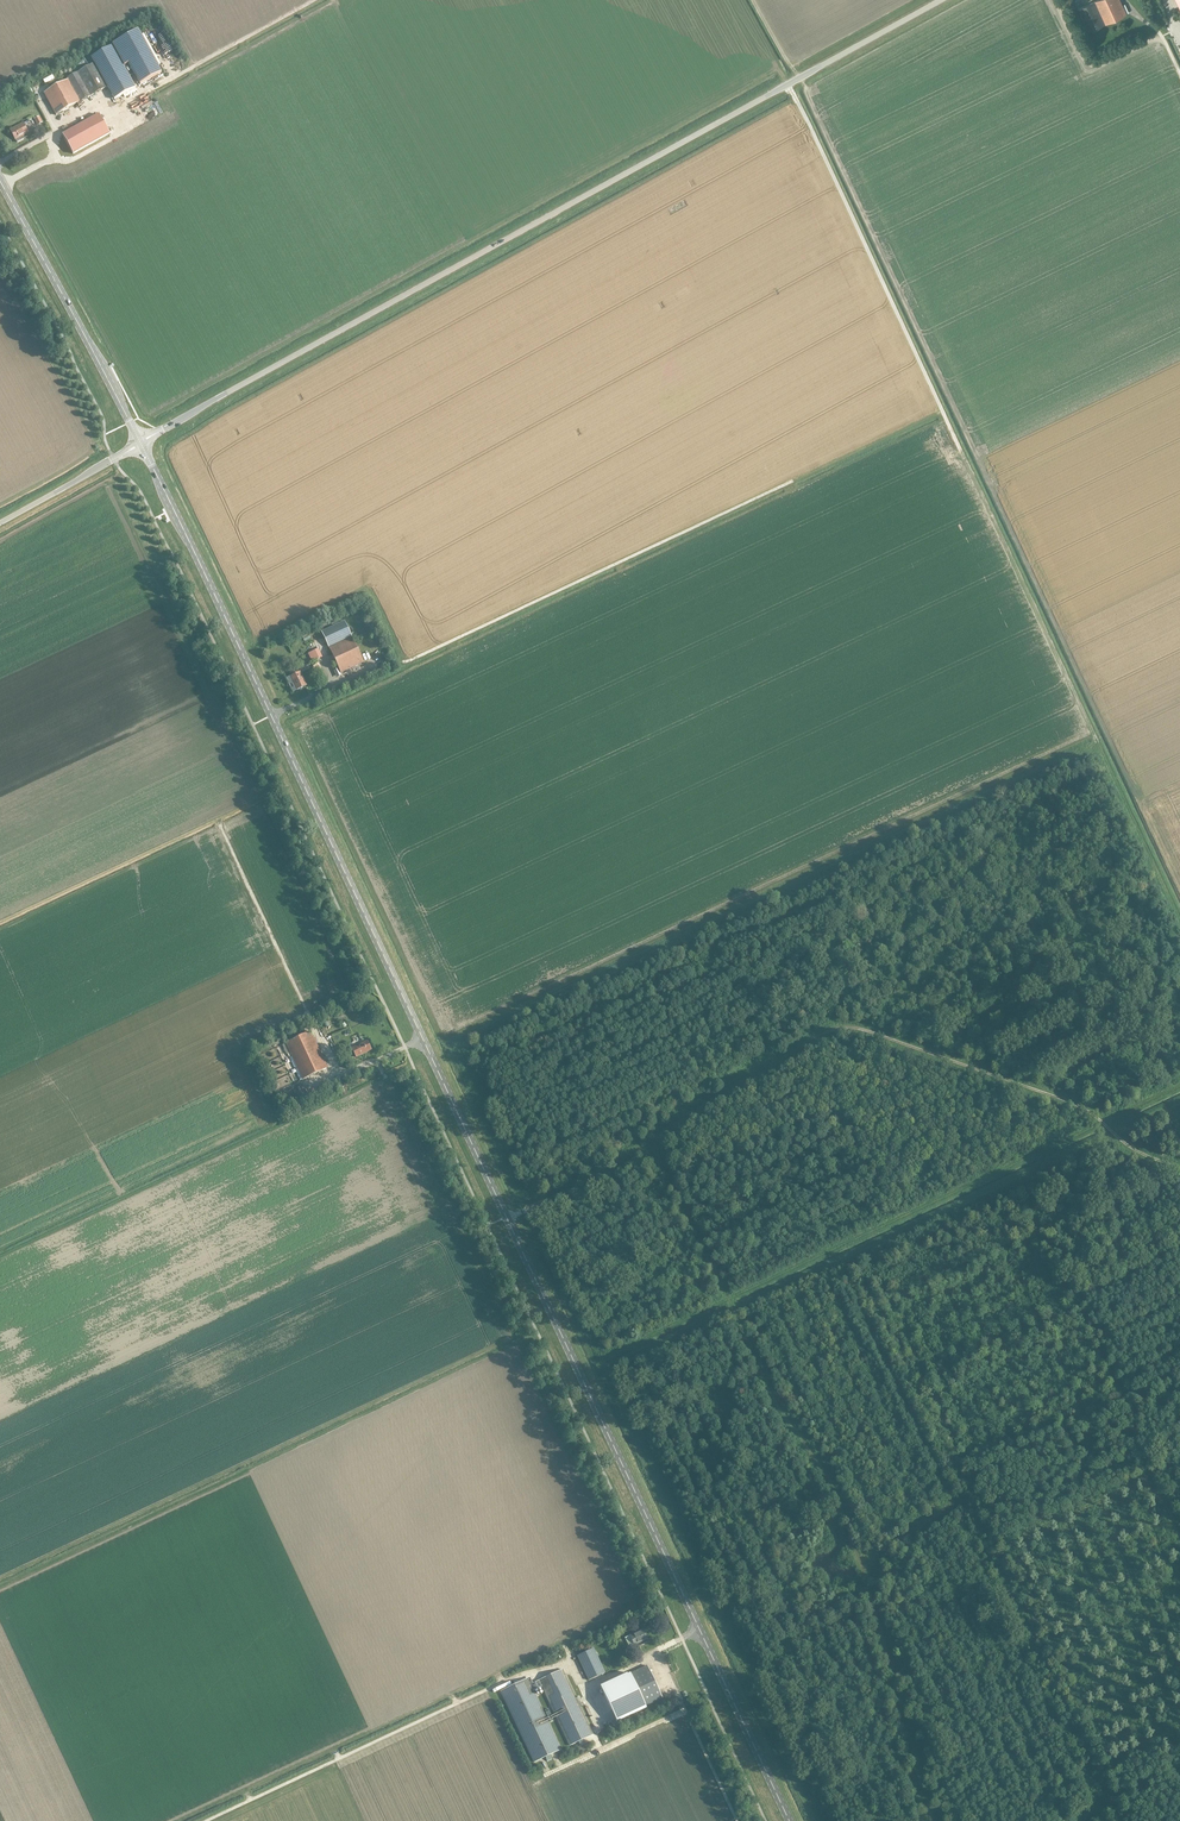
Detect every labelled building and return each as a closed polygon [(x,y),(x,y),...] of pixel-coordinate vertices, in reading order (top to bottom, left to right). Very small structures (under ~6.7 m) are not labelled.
[(1095,1),(1105,24),(1126,14),(1120,0),(1098,0),(1095,1)] [(1095,1),(1079,9),(1089,31),(1105,24),(1095,1)] [(130,78),(136,75),(141,85),(163,72),(140,31),(112,46),(130,78)] [(91,58),(94,64),(107,87),(114,100),(135,88),(130,78),(112,46),(91,58)] [(94,64),(77,73),(90,97),(107,87),(94,64)] [(77,73),(67,79),(68,80),(80,102),(90,97),(77,73)] [(68,80),(44,94),(56,115),(80,102),(68,80)] [(110,134),(108,131),(104,124),(99,115),(62,135),(65,140),(68,145),(70,149),(71,151),(73,154),(110,134)] [(34,119),(37,125),(42,123),(38,117),(34,119)] [(15,140),(16,140),(17,143),(23,139),(22,137),(28,133),(23,124),(10,131),(15,140)] [(321,632),(329,647),(351,637),(344,622),(321,632)] [(351,637),(329,647),(341,673),(363,663),(351,637)] [(312,662),(322,657),(318,649),(308,654),(312,662)] [(318,677),(325,674),(322,667),(315,669),(318,677)] [(296,690),(306,685),(300,672),(290,677),(296,690)] [(302,1079),(327,1068),(310,1032),(286,1043),(302,1079)] [(356,1057),(371,1050),(367,1041),(351,1048),(356,1057)] [(634,1645),(647,1639),(643,1629),(629,1635),(634,1645)] [(588,1680),(605,1672),(593,1648),(577,1656),(588,1680)] [(633,1672),(631,1673),(632,1675),(640,1692),(644,1702),(646,1706),(662,1698),(647,1666),(633,1672)] [(578,1702),(562,1669),(539,1680),(540,1684),(569,1745),(593,1734),(578,1704),(580,1703),(580,1701),(579,1702),(578,1702)] [(603,1686),(601,1687),(602,1689),(617,1722),(646,1708),(643,1703),(644,1702),(640,1692),(639,1693),(631,1676),(630,1673),(627,1675),(603,1686)] [(539,1680),(530,1684),(527,1679),(501,1691),(534,1762),(561,1750),(532,1688),(540,1684),(539,1680)]
